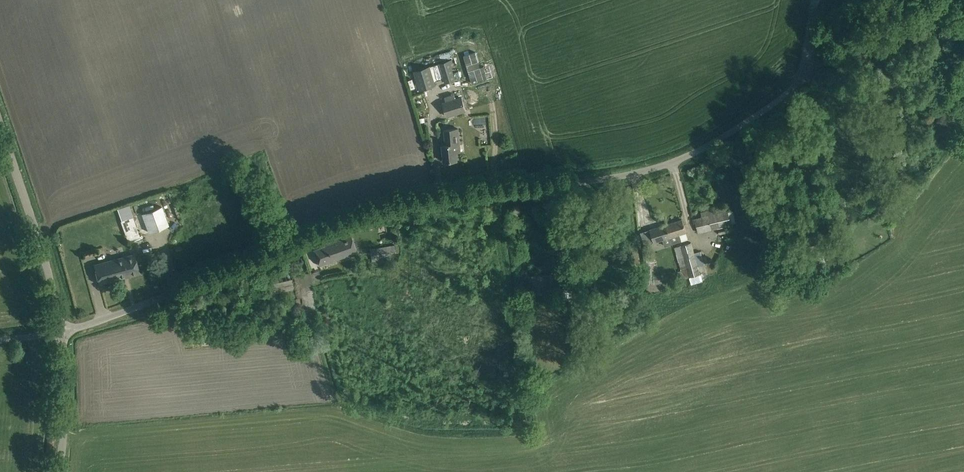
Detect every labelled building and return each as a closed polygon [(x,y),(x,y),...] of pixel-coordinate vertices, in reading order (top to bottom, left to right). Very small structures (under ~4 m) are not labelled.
[(440,62),(446,82),(456,79),(452,67),(453,66),(451,59),(440,62)] [(415,70),(421,90),(435,86),(429,66),(415,70)] [(476,83),(464,86),(468,105),(480,103),(476,83)] [(443,102),(447,116),(467,111),(463,96),(443,102)] [(442,145),(444,161),(457,160),(456,144),(459,144),(458,128),(444,130),(446,144),(442,145)] [(142,213),(145,223),(149,232),(168,225),(161,206),(142,213)] [(736,222),(733,211),(728,212),(728,211),(693,219),(694,222),(696,221),(698,232),(731,225),(731,223),(736,222)] [(119,219),(125,240),(138,236),(132,216),(119,219)] [(666,226),(662,227),(668,245),(682,241),(680,234),(686,232),(682,219),(665,224),(666,226)] [(666,246),(668,245),(662,227),(641,234),(641,232),(644,245),(643,245),(646,261),(644,262),(647,283),(653,282),(647,245),(663,240),(665,246),(666,246)] [(313,249),(317,259),(319,266),(357,252),(349,232),(323,241),(325,245),(313,249)] [(681,270),(676,272),(678,277),(683,276),(684,279),(701,274),(699,265),(708,263),(706,256),(702,257),(700,251),(695,252),(692,242),(675,247),(681,270)] [(371,248),(373,261),(398,257),(396,245),(371,248)] [(94,265),(99,283),(139,272),(134,254),(94,265)] [(299,274),(294,275),(297,298),(296,298),(298,320),(292,318),(291,325),(304,327),(304,321),(315,317),(310,272),(299,274)] [(292,278),(265,285),(268,296),(295,289),(292,278)] [(809,278),(800,281),(804,294),(813,291),(809,278)]
